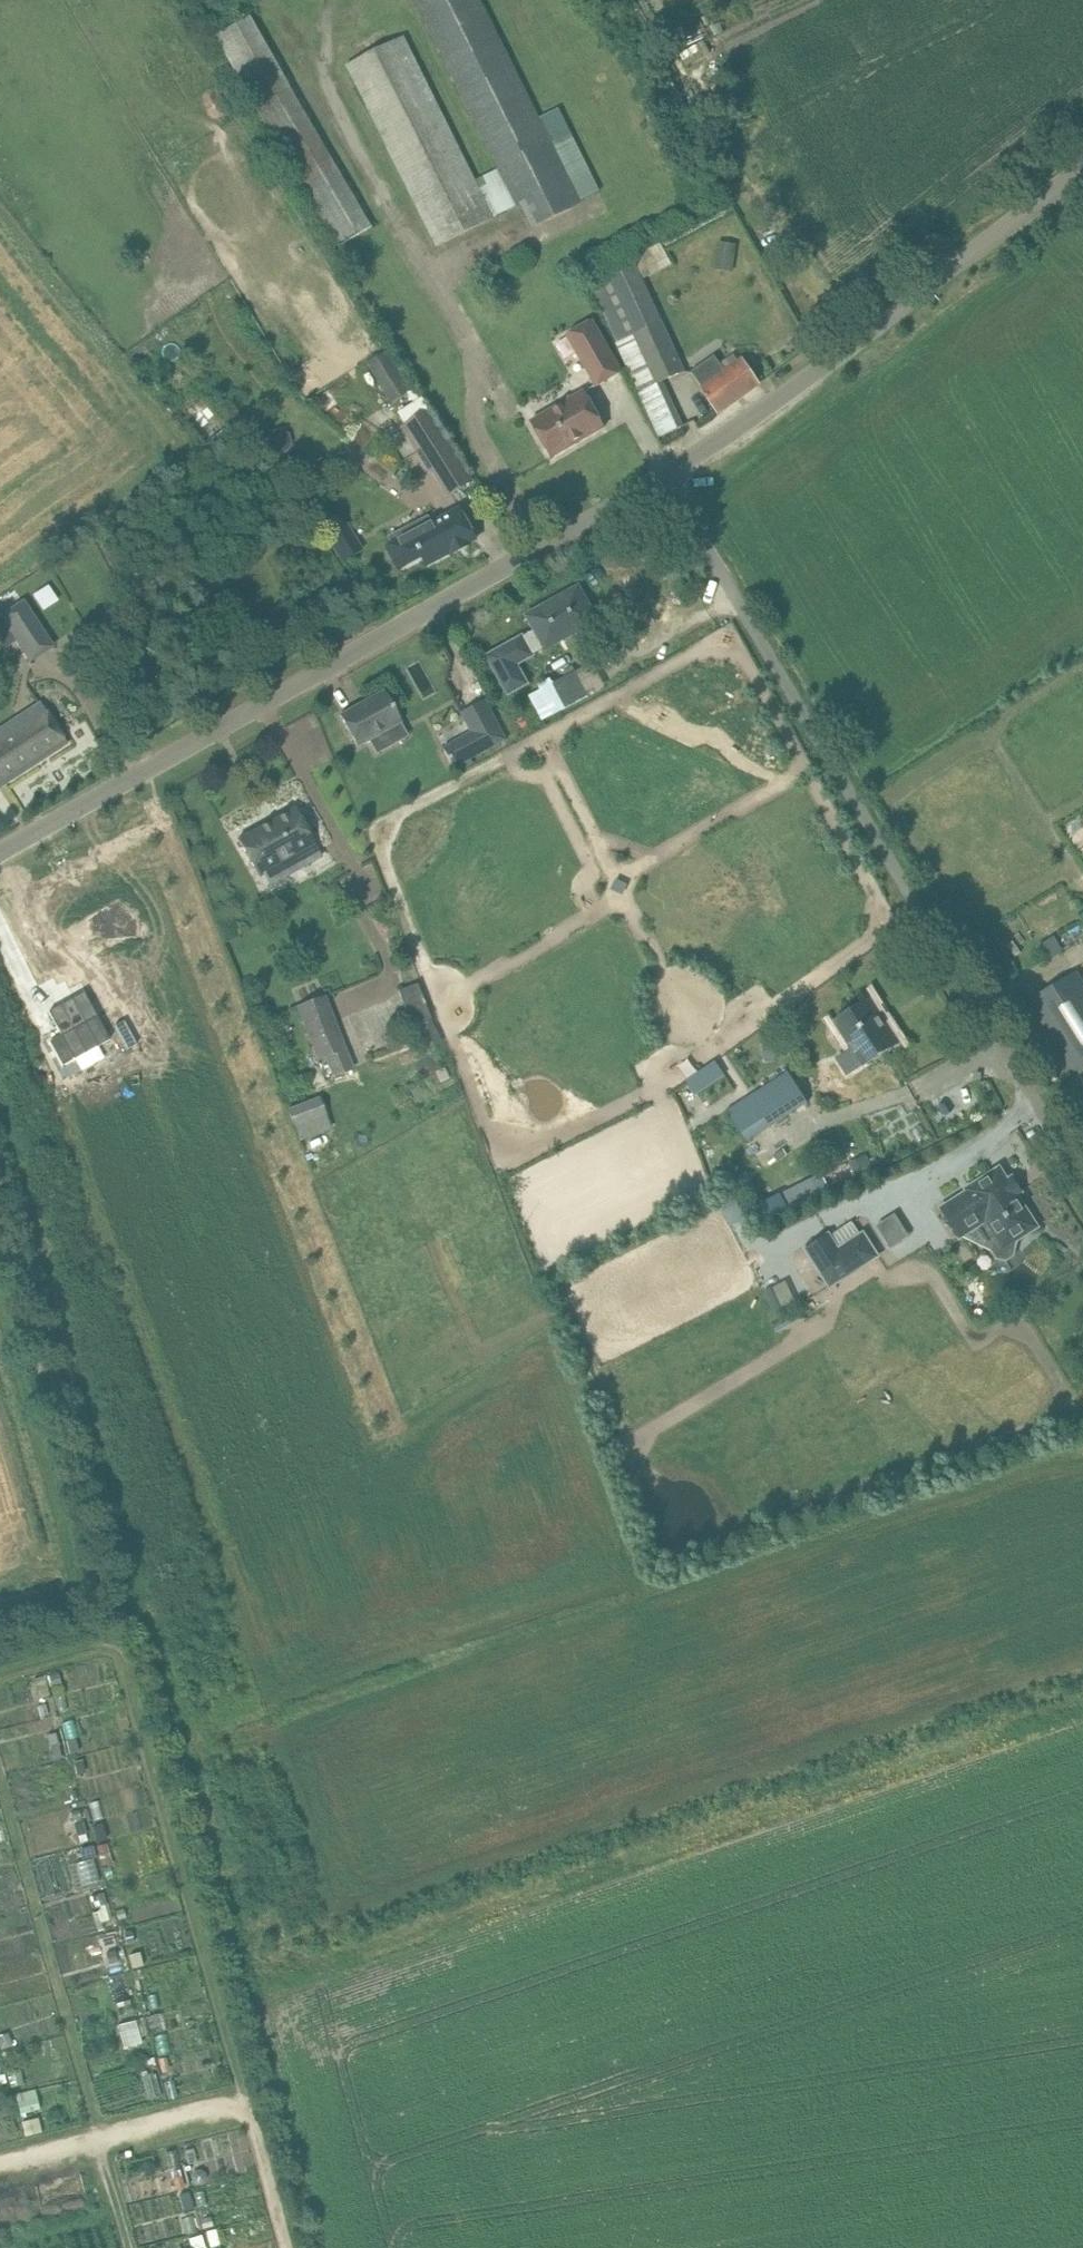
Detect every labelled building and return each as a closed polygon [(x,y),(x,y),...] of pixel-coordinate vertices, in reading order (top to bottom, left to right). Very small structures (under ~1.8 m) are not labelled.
[(481,0),(414,0),(498,172),(474,184),(403,38),(343,67),(432,250),(492,221),(517,209),(527,230),(582,203),(481,0)] [(215,35),(234,69),(268,127),(339,248),(372,227),(335,160),(291,86),(251,14),(215,35)] [(717,268),(735,269),(736,241),(719,240),(717,268)] [(628,263),(591,280),(594,287),(592,288),(601,308),(615,342),(639,392),(660,382),(683,371),(674,351),(660,321),(642,280),(633,260),(628,263)] [(567,335),(573,345),(596,386),(622,371),(593,320),(567,335)] [(392,404),(414,390),(389,351),(368,364),(392,404)] [(715,355),(692,372),(703,387),(701,388),(705,394),(718,412),(759,383),(752,374),(746,365),(744,361),(741,363),(731,370),(729,368),(726,371),(721,363),(715,355)] [(605,427),(584,391),(531,421),(552,457),(605,427)] [(427,410),(406,424),(450,496),(472,482),(427,410)] [(270,432),(265,441),(267,451),(276,456),(286,453),(291,444),(289,434),(280,429),(270,432)] [(393,531),(427,517),(418,496),(384,510),(393,531)] [(428,564),(476,538),(460,509),(432,524),(428,516),(390,537),(394,544),(388,547),(399,569),(423,556),(428,564)] [(344,523),(327,534),(343,560),(360,549),(344,523)] [(528,634),(516,641),(515,640),(479,660),(501,699),(521,688),(510,669),(527,660),(526,659),(538,652),(538,653),(590,625),(571,591),(520,620),(528,634)] [(31,661),(50,648),(20,604),(0,618),(0,642),(4,648),(16,640),(31,661)] [(543,721),(590,696),(576,671),(554,683),(551,678),(538,684),(541,689),(529,696),(543,721)] [(407,735),(400,723),(401,722),(384,690),(340,715),(357,746),(370,739),(377,752),(407,735)] [(502,740),(481,701),(457,714),(478,753),(502,740)] [(0,728),(0,746),(19,775),(67,743),(40,702),(0,728)] [(19,775),(0,746),(0,787),(19,775)] [(321,856),(295,808),(238,839),(258,874),(296,853),(303,866),(321,856)] [(1058,937),(1040,947),(1047,961),(1066,951),(1058,937)] [(1030,1000),(1078,1075),(1082,1072),(1082,983),(1076,971),(1030,1000)] [(404,987),(412,1024),(430,1020),(421,983),(404,987)] [(84,992),(48,1012),(61,1036),(49,1043),(62,1066),(110,1040),(84,992)] [(319,1059),(324,1057),(332,1077),(354,1069),(325,996),(298,1006),(319,1059)] [(861,1004),(835,1021),(853,1049),(838,1059),(848,1075),(863,1065),(864,1066),(899,1043),(870,998),(861,1004)] [(783,1041),(765,1044),(767,1062),(785,1060),(783,1041)] [(746,1141),(807,1102),(788,1072),(727,1111),(746,1141)] [(320,1096),(287,1109),(295,1127),(327,1114),(320,1096)] [(1008,1180),(1000,1168),(966,1189),(968,1191),(944,1207),(946,1209),(943,1211),(960,1238),(987,1221),(996,1235),(993,1251),(997,1258),(1006,1260),(1014,1255),(1018,1240),(1038,1227),(1018,1195),(1022,1192),(1013,1177),(1008,1180)] [(814,1175),(785,1193),(793,1206),(823,1189),(814,1175)] [(893,1246),(913,1235),(899,1212),(880,1223),(893,1246)] [(829,1234),(807,1249),(831,1286),(878,1256),(864,1233),(839,1249),(829,1234)] [(788,1281),(765,1291),(775,1311),(797,1301),(788,1281)] [(58,1672),(49,1674),(52,1686),(61,1684),(58,1672)] [(44,1677),(34,1680),(39,1698),(49,1695),(44,1677)] [(55,1733),(47,1735),(53,1758),(61,1756),(55,1733)] [(11,2046),(7,2035),(0,2037),(0,2044),(1,2049),(11,2046)]
